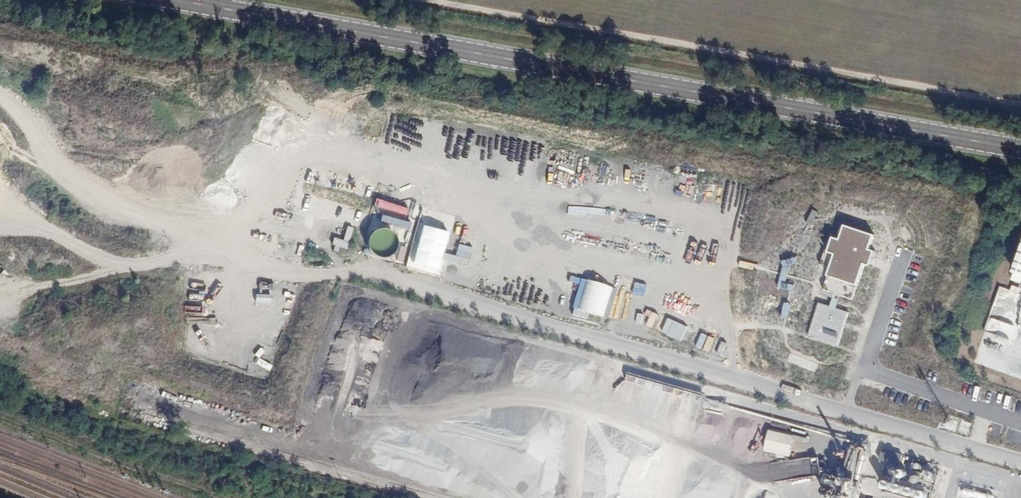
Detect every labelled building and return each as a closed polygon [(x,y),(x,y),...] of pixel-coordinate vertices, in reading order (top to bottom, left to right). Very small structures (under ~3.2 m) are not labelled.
[(469,133),(468,138),(482,142),(483,137),(469,133)] [(561,153),(561,176),(574,175),(573,167),(578,166),(578,152),(561,153)] [(617,177),(626,179),(631,160),(623,158),(617,177)] [(392,213),(389,222),(408,229),(414,210),(378,198),(375,207),(392,213)] [(339,219),(332,244),(309,244),(320,247),(338,247),(340,248),(360,248),(376,248),(366,245),(349,245),(349,244),(355,224),(355,222),(348,222),(339,219)] [(358,246),(365,248),(368,233),(361,232),(358,246)] [(731,267),(736,252),(722,248),(718,263),(731,267)] [(197,317),(190,328),(201,335),(208,324),(197,317)] [(120,405),(128,407),(131,394),(124,392),(120,405)] [(723,436),(724,418),(699,417),(698,435),(723,436)] [(781,431),(777,448),(799,454),(804,436),(781,431)] [(909,457),(910,455),(883,450),(876,490),(910,496),(909,497),(932,497),(939,462),(909,457)] [(816,458),(808,459),(810,476),(818,475),(816,458)] [(865,474),(864,484),(876,485),(877,474),(865,474)] [(822,481),(821,497),(854,497),(855,481),(833,480),(833,481),(822,481)]
